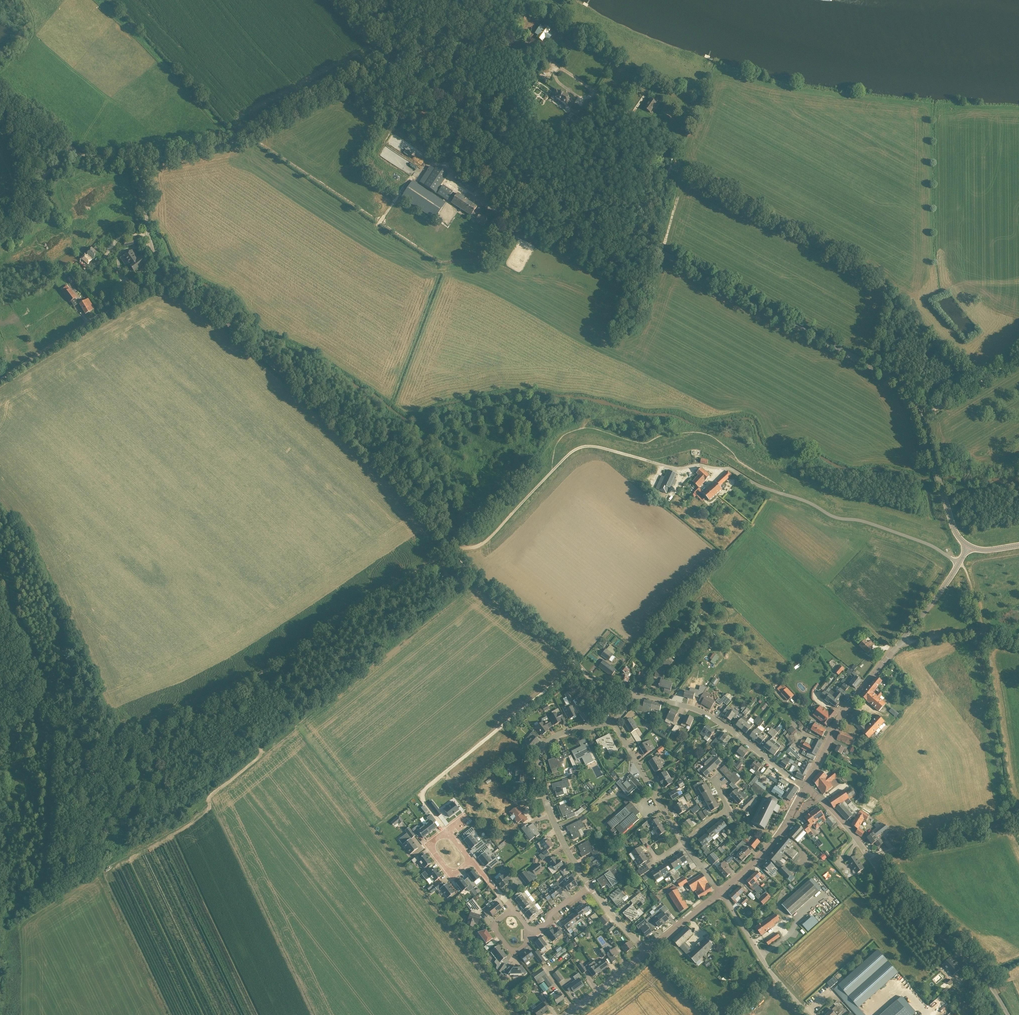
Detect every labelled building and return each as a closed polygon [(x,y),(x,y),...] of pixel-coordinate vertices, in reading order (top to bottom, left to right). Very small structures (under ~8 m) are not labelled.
[(550,29),(545,26),(544,28),(541,26),(536,33),(539,35),(537,37),(542,41),(545,38),(548,40),(552,35),(548,33),(550,29)] [(556,90),(553,94),(552,94),(553,95),(552,96),(551,97),(551,98),(552,99),(553,99),(554,99),(555,99),(555,98),(566,106),(566,107),(565,107),(565,108),(566,109),(567,110),(568,110),(569,109),(570,107),(570,108),(574,103),(571,100),(572,99),(560,91),(559,92),(556,90)] [(657,102),(658,100),(654,97),(652,99),(651,99),(644,108),(650,112),(657,102)] [(598,106),(593,102),(584,114),(590,118),(598,106)] [(609,108),(605,113),(613,118),(616,112),(609,108)] [(382,155),(389,158),(391,154),(394,156),(396,152),(385,147),(382,155)] [(441,185),(448,173),(436,166),(434,168),(429,165),(419,183),(447,199),(452,191),(441,185)] [(668,181),(674,167),(669,165),(663,179),(668,181)] [(435,219),(446,202),(412,180),(401,197),(435,219)] [(462,186),(472,191),(474,186),(465,181),(462,186)] [(484,225),(488,219),(480,214),(479,215),(474,212),(477,206),(458,193),(452,202),(476,218),(475,220),(484,225)] [(123,239),(125,246),(139,243),(138,237),(123,239)] [(92,248),(85,256),(91,261),(97,254),(100,257),(103,253),(95,247),(93,249),(92,248)] [(127,268),(129,267),(130,266),(134,271),(146,262),(141,254),(137,257),(135,254),(133,250),(122,256),(122,257),(120,258),(127,268)] [(120,288),(122,290),(125,295),(140,285),(135,278),(131,280),(120,288)] [(70,302),(77,297),(70,288),(70,289),(67,285),(61,290),(64,293),(63,294),(70,302)] [(79,304),(85,314),(94,309),(88,299),(79,304)] [(698,476),(705,482),(710,476),(701,468),(697,473),(699,475),(698,476)] [(668,470),(665,477),(661,476),(658,483),(665,486),(670,488),(670,489),(677,474),(668,470)] [(732,475),(728,471),(710,488),(716,495),(722,489),(720,486),(732,475)] [(705,482),(698,476),(693,482),(699,488),(705,482)] [(707,498),(709,501),(716,495),(710,488),(703,494),(707,498)] [(710,646),(714,640),(716,638),(714,636),(712,638),(711,637),(707,644),(710,646)] [(719,640),(717,638),(715,640),(711,645),(713,646),(717,642),(719,640)] [(875,644),(871,640),(868,643),(865,640),(859,646),(868,653),(873,648),(872,647),(875,644)] [(606,649),(602,655),(609,661),(617,650),(610,645),(607,650),(606,649)] [(713,653),(710,658),(715,662),(719,657),(713,653)] [(805,657),(808,662),(815,658),(812,653),(805,657)] [(616,670),(604,660),(599,667),(608,673),(608,672),(612,675),(611,676),(616,670)] [(839,664),(834,671),(839,675),(844,668),(839,664)] [(620,676),(622,678),(621,681),(628,682),(629,676),(629,674),(628,672),(628,671),(630,669),(626,666),(626,667),(624,665),(621,669),(622,670),(621,670),(623,673),(620,676)] [(655,676),(661,677),(661,680),(659,687),(665,688),(664,692),(670,694),(671,690),(673,683),(664,681),(664,678),(665,673),(666,670),(658,668),(658,671),(656,671),(655,676)] [(641,672),(638,671),(636,678),(640,679),(641,676),(644,676),(645,671),(641,670),(641,672)] [(840,688),(845,692),(851,684),(856,688),(861,681),(856,677),(860,673),(857,670),(856,672),(854,671),(852,673),(849,676),(850,677),(853,674),(855,675),(856,677),(852,682),(850,680),(846,685),(844,683),(843,684),(842,683),(839,688),(840,689),(840,688)] [(877,677),(872,683),(877,688),(882,681),(877,677)] [(880,697),(881,695),(882,694),(881,693),(880,692),(880,693),(879,692),(876,695),(873,693),(877,688),(872,683),(867,690),(885,705),(886,703),(880,697)] [(794,695),(789,690),(787,688),(781,693),(788,700),(794,695)] [(846,702),(850,697),(845,692),(840,688),(840,689),(837,692),(834,689),(831,692),(830,691),(828,693),(825,691),(820,697),(829,703),(830,702),(836,707),(837,707),(839,705),(838,704),(839,703),(838,702),(841,698),(846,702)] [(696,690),(695,694),(685,691),(684,697),(694,699),(694,696),(698,697),(699,690),(696,690)] [(885,705),(867,690),(861,696),(879,711),(885,705)] [(569,691),(565,694),(569,701),(573,698),(569,691)] [(727,705),(731,700),(733,697),(729,694),(728,695),(727,693),(725,695),(722,698),(725,701),(724,702),(727,705)] [(701,703),(711,709),(716,701),(703,694),(699,701),(702,703),(701,703)] [(749,709),(757,700),(755,698),(747,708),(749,709)] [(645,700),(642,711),(651,713),(652,708),(660,710),(662,704),(645,700)] [(562,707),(567,716),(569,715),(570,719),(576,716),(572,707),(573,706),(572,703),(567,705),(567,704),(562,707)] [(731,721),(733,717),(735,718),(739,712),(733,709),(732,712),(729,710),(731,708),(727,706),(725,709),(724,712),(727,714),(725,717),(731,721)] [(829,714),(820,706),(813,715),(827,726),(837,714),(832,710),(829,714)] [(671,723),(675,725),(676,726),(676,724),(680,718),(676,716),(678,713),(672,709),(665,721),(670,724),(671,723)] [(549,716),(554,725),(561,721),(564,719),(560,711),(556,713),(556,712),(549,716)] [(693,718),(687,715),(684,722),(682,721),(681,725),(684,726),(685,724),(690,726),(693,718)] [(870,724),(877,730),(885,722),(878,715),(870,724)] [(744,717),(736,725),(740,728),(748,720),(744,717)] [(869,739),(877,730),(870,724),(867,727),(857,717),(852,722),(861,731),(869,739)] [(625,723),(629,729),(639,745),(642,741),(635,730),(638,729),(631,718),(625,723)] [(547,729),(552,726),(548,719),(542,722),(535,727),(538,731),(539,731),(542,735),(548,730),(547,729)] [(748,720),(740,728),(746,733),(754,725),(748,720)] [(826,730),(819,726),(820,724),(816,722),(814,725),(811,730),(822,736),(826,730)] [(709,738),(715,731),(707,725),(702,733),(706,736),(709,738)] [(792,734),(796,731),(792,726),(788,730),(792,734)] [(758,728),(757,729),(750,736),(755,740),(760,734),(762,731),(758,728)] [(773,737),(764,748),(769,751),(777,743),(774,741),(775,740),(774,738),(778,732),(776,730),(771,735),(773,737)] [(525,743),(531,749),(536,744),(539,741),(536,739),(539,736),(533,731),(530,734),(532,735),(525,743)] [(840,732),(837,740),(853,745),(856,737),(840,732)] [(723,737),(721,735),(718,738),(721,740),(722,739),(727,744),(731,738),(726,734),(723,737)] [(760,734),(755,740),(760,744),(768,736),(765,734),(763,736),(760,734)] [(601,749),(606,747),(610,754),(618,750),(610,735),(605,737),(605,736),(596,741),(601,749)] [(812,747),(819,750),(823,743),(815,739),(814,740),(808,737),(806,740),(810,743),(809,745),(812,747)] [(711,738),(706,745),(709,747),(710,746),(712,743),(714,741),(711,738)] [(640,747),(645,755),(652,751),(650,747),(652,745),(649,740),(640,747)] [(808,752),(806,756),(814,760),(816,756),(819,750),(812,747),(809,745),(810,743),(806,740),(806,741),(802,749),(808,752)] [(581,746),(572,751),(577,761),(585,756),(589,763),(594,761),(591,754),(592,753),(588,743),(581,746)] [(777,743),(769,751),(774,756),(780,749),(779,749),(781,747),(777,743)] [(807,773),(812,763),(806,760),(805,760),(805,759),(801,755),(795,747),(792,745),(790,747),(786,752),(789,754),(790,753),(798,760),(803,763),(800,769),(796,766),(796,767),(807,773)] [(847,750),(838,745),(835,751),(841,754),(843,751),(846,752),(847,750)] [(741,761),(748,752),(742,747),(736,754),(740,757),(739,759),(741,761)] [(578,769),(571,755),(569,756),(575,770),(578,769)] [(564,761),(564,760),(563,756),(558,757),(558,759),(556,759),(555,758),(548,760),(553,774),(559,772),(558,768),(563,767),(562,764),(564,763),(564,761)] [(712,757),(709,759),(705,763),(706,765),(712,771),(722,762),(716,756),(714,758),(712,757)] [(664,768),(657,757),(649,762),(656,772),(664,768)] [(784,760),(780,765),(785,769),(789,763),(784,760)] [(738,769),(743,763),(739,761),(735,766),(738,769)] [(749,783),(752,786),(755,782),(759,778),(762,774),(759,772),(758,772),(760,768),(762,768),(762,763),(760,764),(756,761),(753,764),(751,764),(751,769),(750,771),(754,774),(754,773),(757,775),(756,776),(752,781),(749,783)] [(514,771),(514,774),(515,774),(515,776),(516,776),(515,782),(524,783),(523,783),(524,777),(525,777),(526,771),(523,771),(524,767),(523,767),(524,763),(520,763),(520,767),(516,766),(516,768),(515,768),(514,771)] [(700,771),(706,777),(707,777),(706,777),(712,771),(706,765),(702,769),(701,770),(700,768),(697,770),(699,772),(700,771)] [(796,776),(803,781),(806,775),(807,773),(796,767),(792,774),(796,776)] [(730,781),(737,775),(736,774),(737,773),(735,771),(728,778),(730,781)] [(827,776),(821,771),(813,781),(823,794),(833,785),(830,782),(832,781),(837,776),(833,771),(827,776)] [(662,784),(663,783),(665,787),(673,783),(666,772),(658,777),(660,780),(660,781),(662,784)] [(616,783),(628,796),(637,788),(639,789),(642,786),(632,774),(628,777),(631,781),(629,783),(631,785),(628,788),(622,782),(623,781),(621,779),(620,780),(616,783)] [(741,779),(739,778),(737,775),(730,781),(732,783),(732,782),(735,785),(735,784),(737,783),(741,779)] [(771,792),(783,799),(784,797),(791,801),(798,788),(782,778),(776,787),(775,786),(776,787),(772,793),(771,792)] [(554,788),(557,796),(565,794),(564,794),(568,793),(566,787),(570,786),(568,780),(552,784),(553,788),(554,788)] [(699,789),(702,794),(711,789),(710,786),(708,787),(707,784),(704,786),(702,781),(694,786),(696,790),(699,789)] [(755,782),(752,786),(751,787),(756,793),(760,797),(760,796),(765,790),(762,788),(755,782)] [(743,793),(738,788),(735,791),(730,795),(735,800),(743,793)] [(713,792),(711,789),(702,794),(705,800),(713,796),(711,793),(713,792)] [(676,790),(669,794),(673,800),(679,796),(682,794),(681,791),(677,793),(677,792),(676,790)] [(834,808),(835,807),(841,803),(849,799),(849,798),(845,793),(844,790),(829,800),(828,800),(834,808)] [(743,793),(735,800),(739,804),(747,797),(743,793)] [(714,798),(713,796),(705,800),(708,805),(718,800),(716,798),(714,798)] [(866,808),(872,812),(879,800),(871,796),(866,804),(867,805),(866,808)] [(680,803),(675,806),(680,814),(686,811),(684,807),(688,804),(683,797),(678,800),(680,803)] [(752,797),(746,802),(749,805),(755,800),(752,797)] [(774,811),(777,813),(780,807),(777,805),(777,804),(777,803),(778,803),(778,802),(777,802),(776,801),(774,799),(771,799),(771,798),(770,799),(769,800),(764,798),(763,799),(764,800),(751,825),(756,828),(757,826),(765,830),(766,829),(765,829),(765,828),(767,828),(769,825),(767,824),(774,811)] [(852,821),(854,821),(856,818),(862,822),(864,819),(866,821),(870,816),(861,810),(856,808),(851,802),(849,799),(841,803),(836,808),(847,820),(849,819),(850,820),(852,821)] [(719,803),(718,800),(708,805),(711,811),(719,807),(717,804),(719,803)] [(448,807),(444,810),(449,817),(459,810),(452,801),(447,806),(448,807)] [(639,813),(635,808),(631,803),(630,803),(629,801),(626,804),(628,806),(625,808),(616,816),(608,823),(612,829),(611,830),(614,834),(618,830),(622,835),(639,819),(638,818),(639,818),(638,817),(636,816),(639,813)] [(429,805),(438,817),(442,814),(433,802),(429,805)] [(570,802),(559,806),(564,817),(566,816),(567,819),(579,815),(587,808),(585,805),(578,811),(575,812),(570,802)] [(697,804),(691,810),(694,814),(700,809),(697,804)] [(524,812),(519,806),(515,809),(514,808),(509,812),(512,816),(510,817),(512,820),(514,819),(517,823),(521,820),(523,823),(528,820),(522,813),(524,812)] [(818,807),(810,813),(816,822),(821,819),(824,822),(825,821),(826,823),(827,822),(832,830),(839,825),(834,819),(831,816),(827,819),(824,816),(818,807)] [(425,825),(430,832),(437,827),(433,822),(437,820),(431,812),(424,818),(428,823),(425,825)] [(805,817),(809,823),(811,826),(813,824),(814,825),(813,826),(816,829),(820,827),(816,822),(810,813),(805,817)] [(658,818),(648,825),(649,827),(651,826),(654,830),(652,831),(652,832),(654,830),(662,825),(658,818)] [(691,818),(684,824),(689,830),(696,824),(693,821),(691,818)] [(856,833),(861,837),(864,832),(862,830),(864,827),(860,825),(862,822),(856,818),(854,821),(851,825),(858,829),(856,833)] [(584,827),(581,820),(567,827),(569,831),(570,831),(574,840),(582,836),(579,830),(584,827)] [(717,824),(722,830),(725,828),(728,832),(730,830),(727,826),(722,820),(717,824)] [(527,824),(521,828),(530,840),(536,836),(536,837),(540,834),(535,829),(536,828),(533,823),(529,826),(527,824)] [(712,828),(717,834),(722,830),(717,824),(712,828)] [(805,830),(798,824),(789,834),(795,841),(796,841),(804,831),(805,830)] [(803,827),(806,831),(808,833),(808,834),(811,831),(810,828),(809,827),(806,824),(803,827)] [(430,832),(425,825),(420,829),(417,825),(412,829),(417,836),(421,834),(424,837),(430,832)] [(662,825),(654,830),(658,836),(666,831),(662,825)] [(464,840),(467,845),(478,836),(475,838),(472,834),(475,832),(472,827),(463,834),(466,838),(464,840)] [(873,834),(867,838),(872,844),(875,842),(879,846),(883,843),(880,839),(878,840),(876,836),(882,832),(878,827),(877,828),(872,832),(874,834),(873,834)] [(410,855),(418,849),(411,840),(416,836),(413,833),(409,828),(405,831),(408,834),(403,837),(405,839),(404,840),(406,843),(403,845),(407,850),(411,854),(410,855)] [(707,832),(708,833),(713,839),(713,838),(717,834),(712,828),(707,832)] [(710,845),(708,843),(713,839),(708,833),(703,837),(710,845)] [(478,836),(467,845),(471,849),(473,847),(476,851),(485,845),(482,840),(478,843),(475,839),(478,836)] [(710,845),(703,837),(698,841),(706,850),(704,853),(707,856),(711,852),(708,847),(710,845)] [(743,840),(749,845),(754,849),(760,842),(755,837),(751,842),(746,837),(743,840)] [(786,837),(775,850),(780,854),(780,853),(782,855),(782,856),(783,857),(786,859),(789,856),(793,859),(798,852),(792,847),(793,846),(791,845),(793,843),(786,837)] [(729,839),(723,844),(721,846),(723,848),(725,847),(731,842),(729,839)] [(548,852),(547,850),(553,846),(548,840),(544,843),(542,841),(537,845),(541,850),(540,850),(544,856),(548,852)] [(580,853),(582,857),(592,852),(593,855),(599,852),(597,849),(593,851),(593,850),(594,849),(589,840),(578,846),(581,852),(580,853)] [(738,848),(747,857),(752,852),(746,847),(748,845),(743,841),(740,843),(741,844),(738,848)] [(485,845),(477,852),(480,856),(477,858),(481,862),(492,854),(489,856),(485,852),(489,850),(485,845)] [(636,859),(644,854),(640,847),(632,853),(636,859)] [(741,859),(743,861),(747,857),(738,848),(737,847),(730,854),(738,862),(741,859)] [(591,858),(593,861),(587,864),(589,867),(593,873),(598,870),(598,871),(605,866),(599,857),(602,856),(601,855),(607,851),(605,849),(599,852),(591,858)] [(775,850),(769,858),(775,863),(775,864),(780,868),(784,864),(780,861),(783,857),(782,856),(782,855),(780,853),(780,854),(775,850)] [(713,852),(708,857),(707,858),(713,865),(719,859),(717,857),(715,854),(713,852)] [(686,858),(682,853),(675,857),(680,865),(681,864),(687,860),(688,863),(689,864),(692,862),(688,857),(686,858)] [(492,854),(481,862),(484,867),(487,865),(490,869),(498,862),(495,858),(492,861),(489,857),(492,854)] [(644,854),(636,859),(639,864),(637,866),(639,869),(635,872),(637,875),(639,873),(641,876),(650,870),(646,865),(644,866),(643,864),(648,860),(644,854)] [(418,855),(412,860),(414,863),(417,861),(421,866),(422,865),(424,868),(431,863),(425,855),(421,858),(418,855)] [(557,861),(553,857),(548,860),(552,865),(551,865),(555,870),(563,865),(559,860),(557,861)] [(669,861),(674,868),(674,869),(680,865),(675,857),(669,861)] [(854,857),(848,861),(856,874),(864,869),(859,861),(858,862),(854,857)] [(777,869),(768,860),(768,861),(767,862),(766,862),(766,863),(765,864),(765,863),(765,864),(764,865),(763,866),(765,868),(764,869),(763,869),(770,876),(776,869),(777,869)] [(729,867),(725,861),(717,868),(726,878),(731,873),(727,869),(729,867)] [(530,869),(531,869),(534,874),(542,868),(538,863),(537,864),(530,869)] [(666,874),(668,876),(671,875),(664,864),(658,868),(663,876),(666,874)] [(784,866),(779,871),(788,879),(793,874),(784,866)] [(435,881),(442,876),(436,868),(432,871),(430,868),(422,874),(427,880),(431,876),(435,881)] [(603,888),(607,884),(610,888),(613,886),(618,882),(620,880),(617,875),(619,874),(615,868),(613,870),(613,869),(605,875),(597,880),(603,888)] [(657,880),(663,876),(658,868),(652,873),(657,880)] [(475,873),(473,871),(468,875),(469,877),(467,879),(472,886),(475,884),(474,883),(479,878),(477,875),(476,873),(475,873)] [(762,876),(757,871),(752,876),(756,881),(760,877),(762,879),(765,877),(763,875),(762,876)] [(527,885),(532,881),(525,872),(520,876),(527,885)] [(706,878),(703,873),(688,882),(684,877),(677,881),(680,887),(688,883),(691,887),(706,878)] [(507,881),(510,878),(507,874),(503,877),(503,876),(496,881),(502,888),(509,883),(507,881)] [(567,881),(573,888),(577,884),(573,879),(575,877),(573,874),(568,877),(568,876),(565,878),(567,880),(567,881)] [(756,881),(752,876),(747,882),(751,886),(750,886),(753,890),(757,886),(758,886),(755,882),(756,881)] [(707,881),(706,878),(691,887),(693,892),(696,890),(706,883),(708,882),(707,881)] [(474,888),(466,879),(464,881),(462,879),(456,884),(462,891),(466,888),(469,892),(474,888)] [(782,904),(791,916),(819,891),(809,880),(782,904)] [(441,881),(434,886),(437,890),(439,888),(447,898),(454,893),(447,883),(444,886),(443,885),(441,881)] [(573,888),(567,881),(565,883),(563,881),(559,884),(562,888),(564,886),(568,891),(573,888)] [(551,889),(558,897),(562,893),(560,890),(562,888),(559,884),(557,882),(553,885),(552,884),(550,886),(552,888),(551,889)] [(706,883),(696,890),(697,891),(696,892),(700,899),(713,890),(709,884),(707,885),(706,883)] [(689,907),(674,886),(667,891),(669,894),(669,895),(680,913),(689,907)] [(735,892),(739,896),(743,892),(745,894),(747,892),(745,890),(744,890),(740,886),(735,892)] [(526,891),(524,888),(519,891),(522,894),(515,899),(519,905),(529,897),(524,892),(526,891)] [(619,888),(609,896),(612,900),(613,900),(617,905),(616,905),(617,906),(617,905),(624,900),(623,899),(625,897),(619,888)] [(552,897),(554,900),(558,897),(551,889),(549,890),(548,889),(542,893),(545,897),(547,900),(547,901),(552,897)] [(637,895),(631,900),(633,903),(643,895),(641,892),(637,895)] [(739,896),(735,892),(730,897),(734,901),(733,902),(735,904),(737,902),(735,900),(739,896)] [(755,896),(764,905),(771,898),(766,893),(762,897),(758,893),(755,896)] [(532,907),(532,908),(535,906),(536,905),(534,902),(533,903),(529,897),(519,905),(523,909),(523,910),(530,905),(532,907)] [(473,906),(477,903),(473,898),(466,904),(471,911),(473,906)] [(493,902),(494,903),(491,906),(492,906),(491,906),(497,913),(502,909),(500,907),(503,904),(498,898),(493,902)] [(487,906),(483,909),(485,911),(487,909),(492,916),(497,913),(491,906),(492,906),(491,906),(489,903),(486,905),(487,906)] [(584,904),(579,907),(585,915),(589,911),(584,904)] [(627,916),(632,921),(639,915),(637,912),(638,911),(632,905),(623,913),(626,916),(627,916)] [(532,908),(532,907),(525,912),(525,913),(526,913),(530,918),(529,918),(530,918),(536,913),(538,915),(542,912),(540,909),(539,910),(535,906),(532,908)] [(585,915),(579,907),(575,911),(576,912),(575,912),(585,925),(585,924),(581,918),(585,915)] [(667,913),(663,908),(662,907),(659,910),(656,913),(655,912),(655,913),(665,923),(669,919),(665,914),(667,913)] [(476,911),(473,910),(472,913),(470,913),(468,921),(469,921),(468,925),(473,927),(474,922),(478,923),(480,916),(480,915),(475,914),(476,911)] [(585,925),(575,912),(571,916),(578,925),(581,922),(584,926),(585,925)] [(594,921),(599,918),(595,913),(590,916),(594,921)] [(654,921),(659,927),(665,923),(655,913),(648,918),(652,923),(654,921)] [(769,918),(756,927),(761,935),(774,925),(773,924),(780,919),(776,913),(769,918)] [(604,914),(599,918),(605,925),(609,921),(604,914)] [(802,925),(808,931),(818,921),(812,915),(802,925)] [(571,916),(566,919),(576,932),(578,930),(575,927),(578,925),(571,916)] [(566,919),(562,923),(568,932),(571,929),(574,933),(576,932),(566,919)] [(639,930),(640,929),(647,937),(652,933),(653,933),(647,926),(649,924),(645,919),(636,926),(639,930)] [(693,934),(687,927),(673,940),(679,947),(680,947),(685,952),(688,955),(691,953),(689,950),(691,948),(685,942),(693,934)] [(558,937),(562,934),(558,928),(554,930),(555,931),(554,932),(552,929),(547,933),(549,936),(548,936),(552,942),(558,938),(558,937)] [(487,934),(486,930),(477,933),(478,938),(481,937),(486,944),(493,939),(489,934),(487,934)] [(777,933),(770,938),(766,941),(768,945),(780,936),(777,933)] [(541,938),(535,942),(541,950),(545,947),(547,949),(552,945),(548,940),(545,943),(541,938)] [(699,943),(698,944),(706,954),(714,946),(707,938),(700,944),(699,943)] [(486,950),(494,944),(491,941),(484,947),(486,950)] [(622,947),(626,953),(633,947),(630,942),(622,947)] [(691,953),(688,955),(696,963),(699,961),(706,954),(698,944),(697,945),(698,947),(691,953)] [(507,957),(498,945),(491,951),(500,962),(507,957)] [(606,955),(612,963),(612,962),(615,961),(616,960),(615,959),(615,958),(619,954),(615,948),(613,949),(612,947),(611,947),(610,947),(605,951),(607,954),(606,955)] [(607,954),(605,951),(602,948),(598,951),(602,957),(606,955),(607,954)] [(520,956),(523,960),(525,963),(534,957),(528,949),(520,956)] [(537,951),(533,954),(541,964),(545,961),(537,951)] [(845,979),(867,1002),(898,973),(878,951),(845,979)] [(960,969),(950,958),(943,965),(953,976),(960,969)] [(591,962),(599,972),(608,966),(604,959),(596,964),(593,961),(591,962)] [(581,962),(578,965),(583,973),(587,970),(581,962)] [(588,970),(593,977),(599,972),(591,962),(588,964),(591,968),(588,970)] [(506,965),(502,963),(497,971),(501,973),(506,965)] [(512,968),(509,966),(504,974),(508,976),(509,975),(510,976),(522,975),(523,974),(524,976),(527,973),(521,965),(518,968),(512,968)] [(542,967),(532,974),(539,984),(544,980),(549,987),(553,984),(542,967)] [(552,974),(559,982),(564,979),(557,971),(552,974)] [(827,983),(831,987),(838,981),(834,977),(827,983)] [(565,986),(569,991),(572,989),(574,992),(583,985),(578,978),(569,984),(568,984),(565,986)] [(834,989),(857,1014),(865,1014),(859,1008),(867,1002),(845,979),(834,989)] [(946,987),(949,985),(952,982),(950,980),(949,979),(943,984),(946,987)] [(543,992),(548,988),(543,982),(538,985),(543,992)] [(553,999),(557,1004),(564,999),(560,993),(558,991),(555,994),(557,996),(553,999)] [(897,1000),(881,1014),(910,1014),(897,1000)] [(548,1009),(543,1003),(533,1010),(536,1014),(542,1014),(544,1013),(544,1012),(548,1009)] [(826,1014),(838,1014),(843,1011),(840,1007),(838,1008),(836,1005),(831,1010),(829,1008),(826,1011),(828,1013),(826,1014)]
